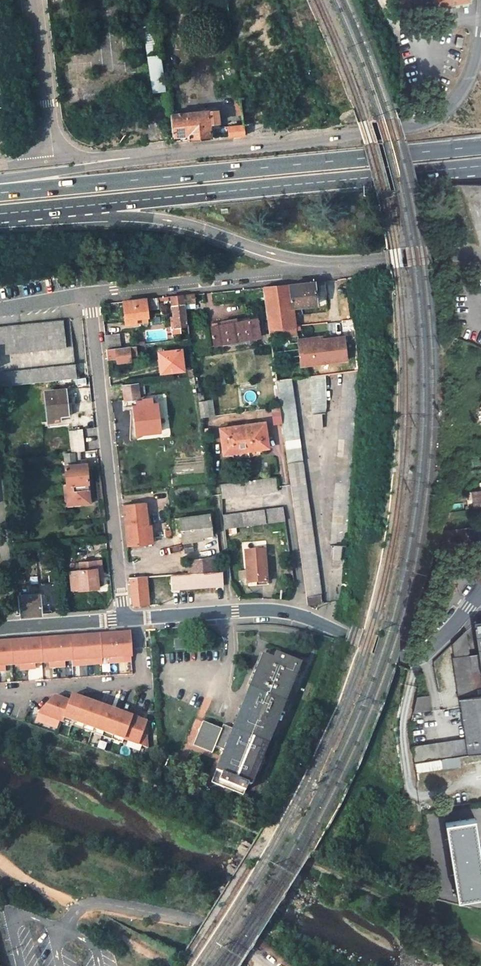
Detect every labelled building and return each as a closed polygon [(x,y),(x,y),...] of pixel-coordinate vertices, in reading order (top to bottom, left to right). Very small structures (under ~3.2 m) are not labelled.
[(469,0),(412,0),(413,10),(422,9),(469,2),(469,0)] [(413,10),(398,13),(399,21),(414,19),(413,10)] [(165,93),(155,26),(142,28),(152,95),(165,93)] [(186,134),(187,141),(210,138),(208,124),(216,123),(215,111),(168,114),(171,135),(186,134)] [(227,127),(228,136),(244,135),(242,125),(227,127)] [(314,281),(290,283),(293,306),(302,305),(316,303),(314,281)] [(296,330),(293,306),(290,283),(263,287),(270,336),(293,332),(293,331),(296,330)] [(194,294),(183,295),(184,304),(195,302),(194,294)] [(184,304),(183,295),(170,297),(173,319),(169,320),(170,327),(185,325),(182,304),(184,304)] [(157,298),(145,299),(146,310),(158,309),(157,298)] [(126,325),(136,324),(135,318),(147,317),(146,310),(145,299),(143,300),(123,302),(126,325)] [(221,324),(212,326),(215,344),(222,343),(223,345),(257,338),(257,336),(260,336),(258,319),(238,321),(237,318),(220,321),(221,324)] [(65,348),(63,322),(0,328),(0,353),(65,348)] [(106,349),(119,348),(117,333),(104,334),(106,349)] [(324,342),(324,339),(323,336),(298,339),(299,345),(303,345),(324,342)] [(324,342),(303,345),(305,365),(348,360),(346,336),(324,339),(324,342)] [(136,355),(135,346),(119,348),(106,349),(107,359),(116,358),(116,362),(130,360),(130,356),(136,355)] [(75,365),(73,347),(65,348),(0,353),(0,372),(75,365)] [(158,352),(160,373),(182,370),(180,350),(158,352)] [(33,383),(76,379),(75,365),(0,372),(0,385),(33,383)] [(359,371),(344,373),(331,545),(334,545),(333,559),(332,565),(344,566),(345,560),(341,560),(342,547),(346,547),(359,371)] [(326,374),(311,376),(313,412),(314,413),(315,429),(322,429),(322,413),(326,413),(328,404),(326,374)] [(281,406),(306,597),(321,595),(292,378),(277,379),(281,406)] [(139,399),(138,383),(123,384),(124,400),(139,399)] [(44,391),(47,417),(67,415),(65,390),(44,391)] [(159,432),(157,404),(152,405),(151,398),(143,399),(143,401),(137,401),(138,406),(133,406),(136,434),(159,432)] [(200,418),(208,417),(206,400),(197,402),(200,418)] [(270,425),(279,424),(278,409),(269,410),(270,425)] [(220,428),(223,453),(269,446),(265,421),(220,428)] [(83,431),(69,432),(71,453),(81,452),(85,452),(83,431)] [(478,456),(477,448),(469,449),(470,457),(478,456)] [(82,460),(81,452),(71,453),(63,454),(66,485),(64,486),(66,500),(80,498),(80,502),(90,501),(86,468),(85,460),(82,460)] [(219,484),(221,498),(280,489),(278,476),(219,484)] [(81,505),(80,502),(80,498),(66,500),(67,507),(81,505)] [(129,545),(148,543),(146,527),(149,527),(146,503),(125,505),(129,545)] [(224,529),(285,521),(282,507),(222,515),(224,529)] [(180,519),(183,543),(200,541),(200,538),(212,537),(209,515),(180,519)] [(469,529),(472,545),(480,544),(480,528),(469,529)] [(189,543),(180,547),(183,554),(192,551),(189,543)] [(246,570),(247,581),(247,584),(266,582),(264,561),(261,561),(260,553),(244,555),(246,570)] [(186,561),(187,574),(216,572),(215,558),(186,561)] [(98,587),(97,578),(95,560),(79,561),(80,569),(76,569),(78,589),(98,587)] [(71,590),(78,589),(76,569),(70,570),(71,590)] [(239,581),(247,581),(246,570),(238,571),(239,581)] [(216,572),(187,574),(171,575),(173,590),(223,586),(223,572),(221,572),(216,572)] [(133,607),(148,606),(144,577),(129,578),(133,607)] [(39,594),(17,595),(19,616),(42,614),(39,594)] [(471,672),(465,631),(453,643),(455,657),(454,657),(466,743),(468,755),(479,753),(480,753),(480,696),(475,697),(471,672)] [(114,633),(116,662),(124,662),(124,657),(131,656),(129,632),(114,633)] [(114,633),(99,634),(101,658),(108,658),(109,663),(116,662),(114,633)] [(99,634),(84,635),(86,664),(94,664),(94,659),(101,658),(99,634)] [(84,635),(69,636),(71,660),(78,660),(79,665),(86,664),(84,635)] [(69,636),(54,637),(57,667),(64,666),(64,661),(71,660),(69,636)] [(54,637),(39,639),(41,662),(48,662),(49,667),(57,667),(54,637)] [(39,639),(25,640),(27,669),(34,668),(34,663),(41,662),(39,639)] [(183,639),(174,640),(175,650),(184,649),(183,639)] [(25,640),(10,641),(11,665),(19,664),(19,669),(27,669),(25,640)] [(0,641),(0,671),(4,670),(4,665),(11,665),(10,641),(0,641)] [(264,655),(250,687),(285,701),(299,669),(296,667),(299,661),(277,652),(274,659),(264,655)] [(471,672),(475,697),(480,696),(480,674),(480,670),(471,672)] [(224,749),(214,770),(224,775),(219,787),(221,789),(223,784),(242,792),(245,785),(248,787),(285,701),(250,687),(232,729),(229,735),(219,730),(220,727),(203,720),(196,737),(214,745),(224,749)] [(68,700),(63,716),(73,719),(80,697),(70,694),(68,700)] [(61,720),(63,716),(68,700),(54,695),(37,713),(61,720)] [(431,696),(418,698),(414,712),(432,710),(431,696)] [(80,697),(73,719),(82,722),(90,700),(80,697)] [(90,700),(82,722),(93,726),(100,703),(90,700)] [(100,703),(93,726),(102,729),(110,706),(100,703)] [(110,706),(102,729),(112,732),(119,709),(110,706)] [(119,709),(112,732),(123,735),(130,713),(119,709)] [(130,713),(123,735),(148,743),(146,718),(130,713)] [(229,735),(232,729),(221,724),(220,727),(219,730),(229,735)] [(211,752),(214,745),(196,737),(193,744),(211,752)] [(413,752),(415,763),(468,755),(466,743),(413,752)] [(480,762),(479,753),(468,755),(415,763),(416,772),(480,762)] [(209,783),(219,787),(224,775),(214,770),(209,783)] [(240,796),(242,792),(223,784),(221,789),(240,796)] [(480,895),(480,858),(475,818),(445,822),(456,898),(480,895)]
